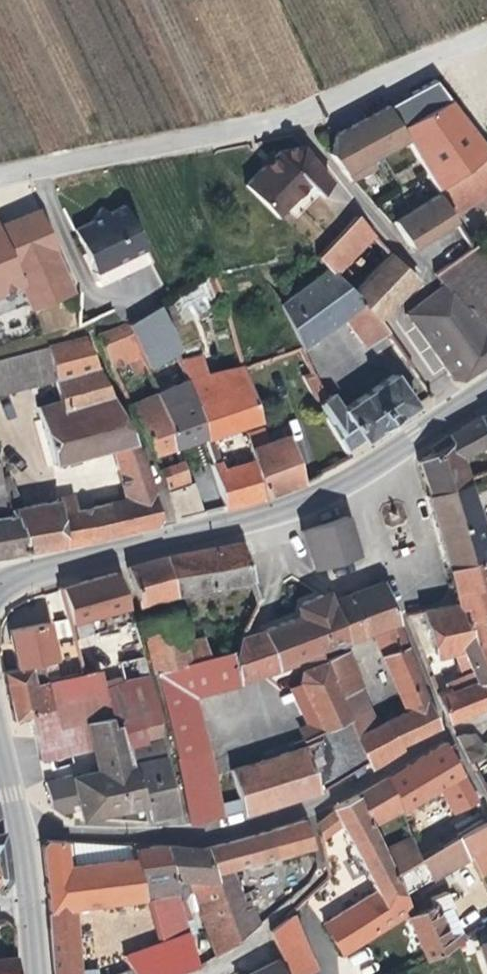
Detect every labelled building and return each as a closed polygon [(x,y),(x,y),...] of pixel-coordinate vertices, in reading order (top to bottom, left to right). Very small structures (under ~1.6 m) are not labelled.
[(401,141),(380,108),(366,116),(369,122),(362,125),(359,120),(344,128),(347,133),(340,137),(338,131),(329,136),(324,156),(344,183),(369,170),(365,162),(401,141)] [(369,122),(366,116),(359,120),(362,125),(369,122)] [(347,133),(344,128),(338,131),(340,137),(347,133)] [(313,195),(325,183),(298,147),(273,152),(240,185),(270,215),(302,184),(313,195)] [(431,191),(448,218),(479,196),(486,191),(486,158),(484,154),(431,191)] [(270,215),(278,223),(286,215),(290,219),(313,195),(302,184),(270,215)] [(448,218),(432,196),(390,225),(405,248),(448,218)] [(98,289),(101,287),(125,276),(119,262),(122,261),(142,251),(122,209),(107,215),(105,212),(98,208),(95,214),(98,219),(75,229),(71,230),(98,289)] [(14,288),(17,286),(27,311),(71,293),(36,213),(0,228),(0,294),(14,288)] [(331,276),(371,237),(354,217),(312,257),(324,270),(331,276)] [(436,237),(450,259),(465,246),(453,226),(436,237)] [(429,275),(439,286),(475,326),(486,317),(486,273),(465,246),(450,259),(429,275)] [(125,276),(128,274),(149,264),(142,251),(122,261),(119,262),(125,276)] [(349,294),(375,318),(411,281),(388,255),(349,294)] [(383,331),(375,318),(349,294),(342,288),(331,276),(324,270),(276,305),(298,349),(340,318),(360,347),(383,331)] [(212,306),(198,280),(155,306),(167,332),(212,306)] [(439,286),(402,314),(450,386),(486,360),(486,339),(475,326),(439,286)] [(167,332),(155,306),(121,327),(132,353),(167,334),(167,332)] [(486,339),(486,317),(475,326),(486,339)] [(141,375),(140,372),(132,353),(121,327),(95,337),(108,368),(119,363),(128,381),(141,375)] [(140,372),(173,352),(167,334),(132,353),(140,372)] [(69,501),(55,503),(59,547),(78,544),(151,527),(157,518),(149,491),(133,451),(83,343),(79,341),(66,344),(46,350),(53,371),(56,379),(61,402),(38,408),(51,465),(66,463),(67,466),(79,463),(79,458),(111,451),(122,500),(71,511),(69,501)] [(53,371),(46,350),(0,362),(0,386),(53,371)] [(255,421),(237,370),(182,382),(183,384),(200,440),(203,450),(212,447),(209,437),(255,421)] [(360,441),(412,405),(392,375),(340,410),(329,395),(322,399),(314,404),(317,413),(342,450),(359,439),(360,441)] [(322,399),(310,376),(304,379),(314,404),(322,399)] [(200,440),(183,384),(151,397),(173,450),(200,440)] [(173,450),(151,397),(148,390),(140,394),(141,399),(126,406),(150,458),(173,450)] [(475,420),(484,443),(486,451),(486,413),(475,420)] [(414,461),(425,496),(465,484),(456,459),(484,443),(475,420),(451,433),(428,449),(429,453),(414,461)] [(260,499),(299,483),(283,438),(263,445),(258,429),(244,434),(250,461),(259,497),(260,499)] [(221,508),(259,497),(250,461),(219,471),(217,462),(208,466),(221,508)] [(160,478),(163,491),(184,483),(178,465),(157,472),(160,478)] [(0,478),(0,495),(21,553),(59,547),(55,503),(21,509),(10,475),(0,478)] [(21,553),(0,495),(0,557),(21,553)] [(311,570),(353,557),(341,519),(298,531),(311,570)] [(123,569),(133,605),(179,594),(250,582),(238,543),(157,560),(123,569)] [(486,556),(444,567),(455,604),(457,604),(471,649),(484,645),(486,654),(486,596),(481,578),(486,577),(486,556)] [(90,635),(128,623),(123,605),(112,574),(76,585),(90,635)] [(379,584),(328,605),(342,643),(378,630),(394,624),(379,584)] [(72,640),(90,635),(76,585),(57,590),(66,622),(72,640)] [(240,642),(236,657),(233,652),(208,658),(152,672),(172,754),(179,795),(187,825),(240,810),(240,815),(318,791),(366,760),(356,737),(346,717),(338,699),(321,665),(316,654),(336,646),(342,643),(328,605),(316,598),(296,606),(291,619),(257,633),(257,635),(240,642)] [(455,604),(417,612),(433,661),(460,656),(471,682),(454,689),(452,686),(444,690),(445,691),(447,698),(486,682),(486,654),(484,645),(471,649),(457,604),(455,604)] [(175,615),(139,624),(152,672),(208,658),(202,638),(182,643),(175,615)] [(66,622),(49,625),(52,647),(73,645),(72,640),(66,622)] [(388,654),(403,648),(394,624),(378,630),(388,654)] [(11,630),(16,669),(26,668),(40,665),(54,663),(52,647),(49,625),(11,630)] [(40,665),(43,681),(82,675),(73,645),(52,647),(54,663),(40,665)] [(366,760),(369,766),(399,750),(396,744),(434,728),(421,696),(403,648),(388,654),(379,657),(395,695),(408,711),(374,727),(374,728),(356,737),(366,760)] [(321,665),(338,699),(354,691),(358,689),(342,655),(321,665)] [(9,720),(25,716),(50,708),(43,681),(29,684),(26,668),(16,669),(0,672),(0,673),(9,720)] [(50,708),(25,716),(36,761),(87,749),(92,772),(126,764),(123,750),(121,743),(109,700),(101,702),(92,671),(82,675),(43,681),(50,708)] [(447,698),(445,691),(434,696),(446,723),(481,708),(480,707),(486,704),(486,682),(447,698)] [(150,745),(159,743),(157,727),(147,688),(109,700),(121,743),(123,750),(150,745)] [(338,699),(346,717),(364,708),(354,691),(338,699)] [(346,717),(356,737),(374,728),(374,727),(364,708),(346,717)] [(473,729),(452,737),(465,763),(475,758),(478,752),(481,745),(473,729)] [(442,743),(386,778),(397,804),(401,813),(409,808),(443,787),(460,777),(442,743)] [(136,808),(140,823),(168,817),(150,745),(123,750),(126,764),(136,808)] [(77,820),(136,808),(126,764),(92,772),(68,777),(67,777),(71,796),(73,804),(77,820)] [(52,815),(66,812),(65,806),(63,798),(71,796),(67,777),(68,777),(68,775),(39,782),(45,809),(52,815)] [(471,798),(460,777),(443,787),(455,808),(471,798)] [(311,962),(410,914),(403,898),(392,876),(382,854),(366,822),(397,804),(386,778),(350,800),(332,808),(332,812),(329,815),(336,829),(369,895),(297,929),(311,962)] [(63,798),(65,806),(73,804),(71,796),(63,798)] [(408,839),(418,860),(454,838),(483,820),(471,798),(455,808),(420,829),(407,837),(408,839)] [(407,837),(420,829),(409,808),(401,813),(398,815),(407,837)] [(315,824),(317,838),(336,829),(329,815),(315,824)] [(483,820),(454,838),(466,861),(486,848),(486,827),(483,820)] [(201,850),(213,884),(235,943),(256,925),(246,898),(240,900),(231,873),(311,848),(302,822),(205,850),(201,850)] [(418,860),(430,883),(466,861),(454,838),(418,860)] [(382,854),(392,876),(418,860),(408,839),(382,854)] [(183,921),(164,848),(128,851),(128,858),(65,866),(61,841),(43,841),(38,846),(47,913),(70,910),(141,901),(148,900),(158,945),(153,947),(120,961),(123,973),(187,973),(195,970),(183,921)] [(128,858),(128,851),(124,846),(121,844),(61,841),(65,866),(128,858)] [(164,848),(183,921),(188,920),(183,898),(185,897),(182,882),(188,882),(213,884),(201,850),(164,848)] [(476,880),(486,873),(486,848),(466,861),(476,880)] [(392,876),(403,898),(430,883),(418,860),(392,876)] [(213,884),(188,882),(193,906),(213,958),(220,954),(235,943),(213,884)] [(141,901),(153,947),(158,945),(148,900),(141,901)] [(408,921),(427,962),(450,948),(432,909),(408,921)] [(47,913),(49,930),(72,929),(70,910),(47,913)] [(265,932),(283,973),(306,973),(280,918),(265,932)] [(72,929),(49,930),(47,930),(50,973),(75,973),(72,929)] [(479,949),(486,970),(486,945),(479,949)] [(12,959),(0,960),(0,973),(13,973),(12,959)] [(275,962),(246,973),(280,973),(275,962)]
